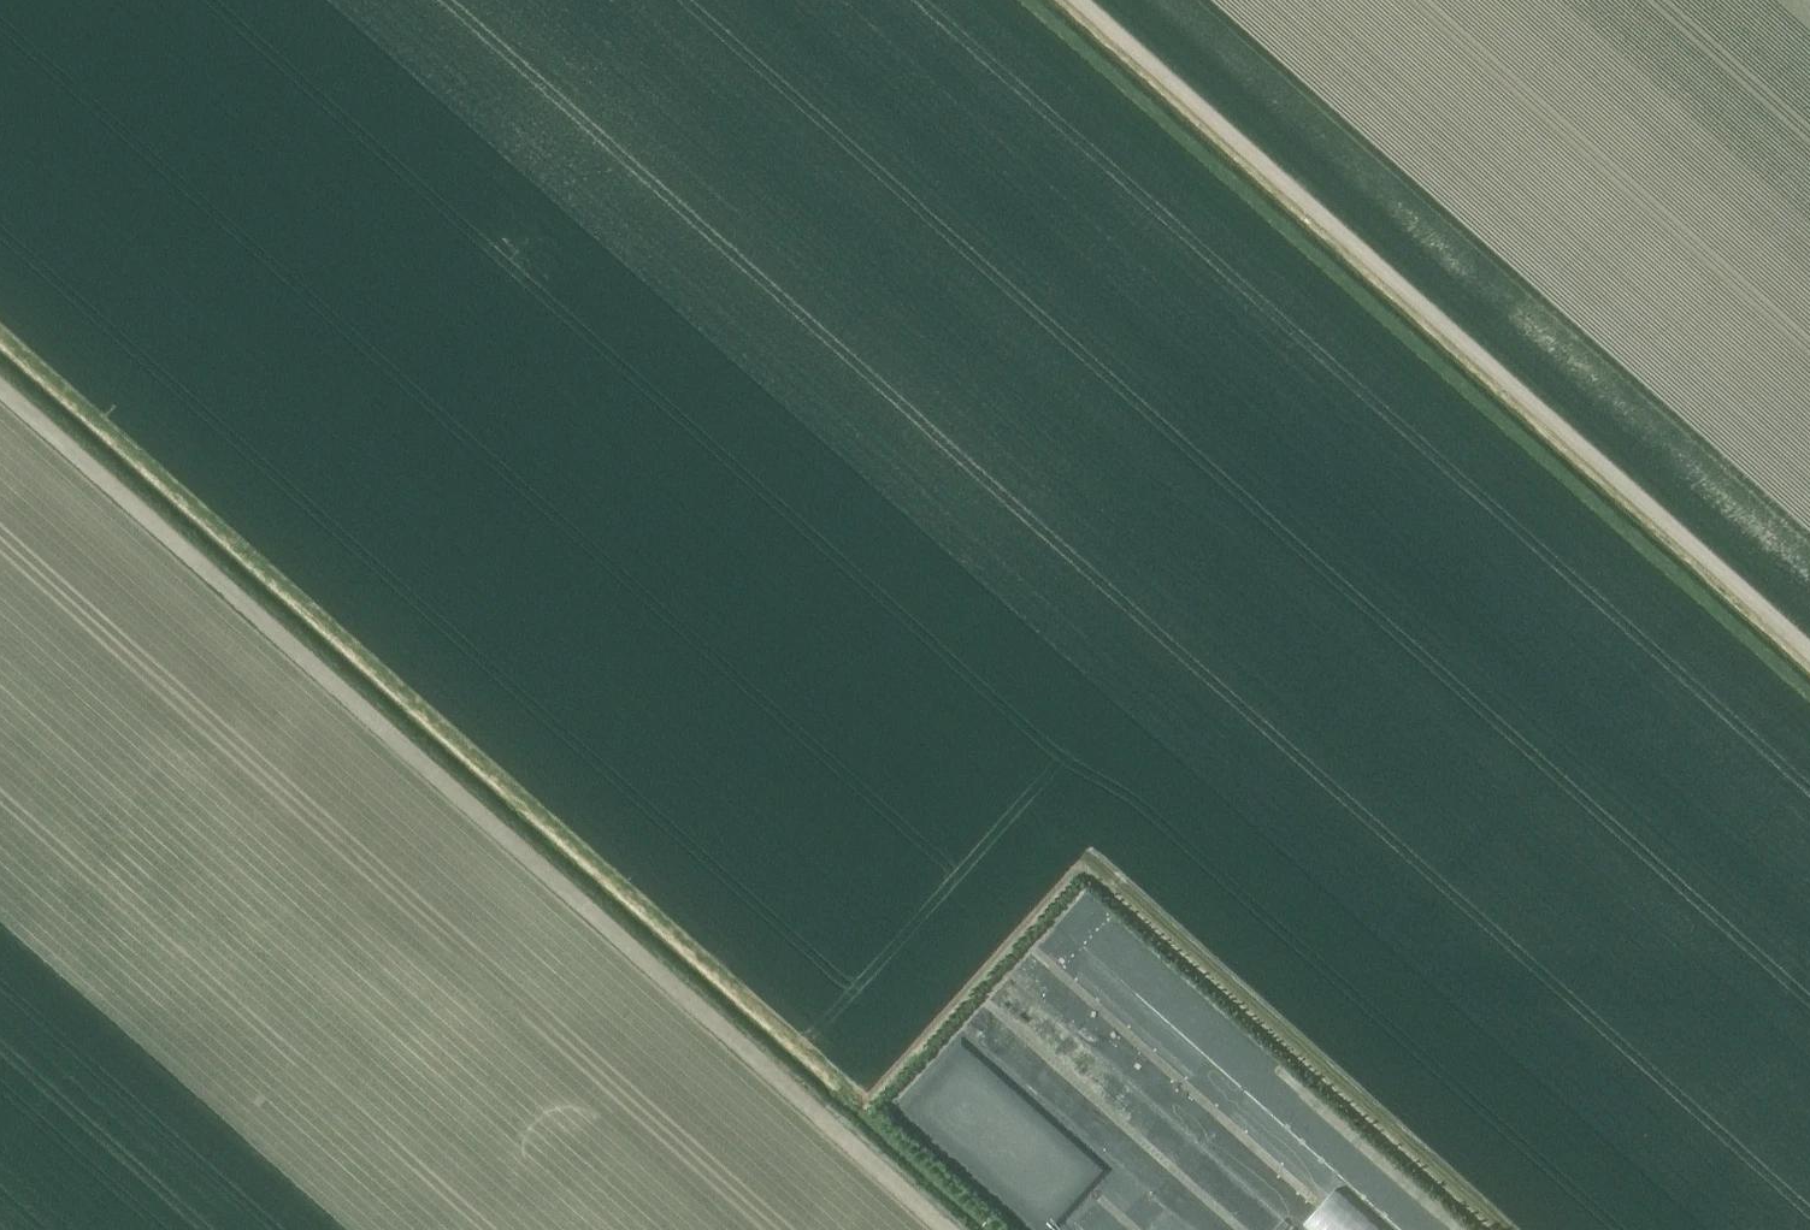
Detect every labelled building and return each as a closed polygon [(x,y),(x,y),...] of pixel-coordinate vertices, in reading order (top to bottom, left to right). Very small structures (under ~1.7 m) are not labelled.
[(1337,1184),(1305,1220),(1316,1229),(1388,1229),(1337,1184)]
